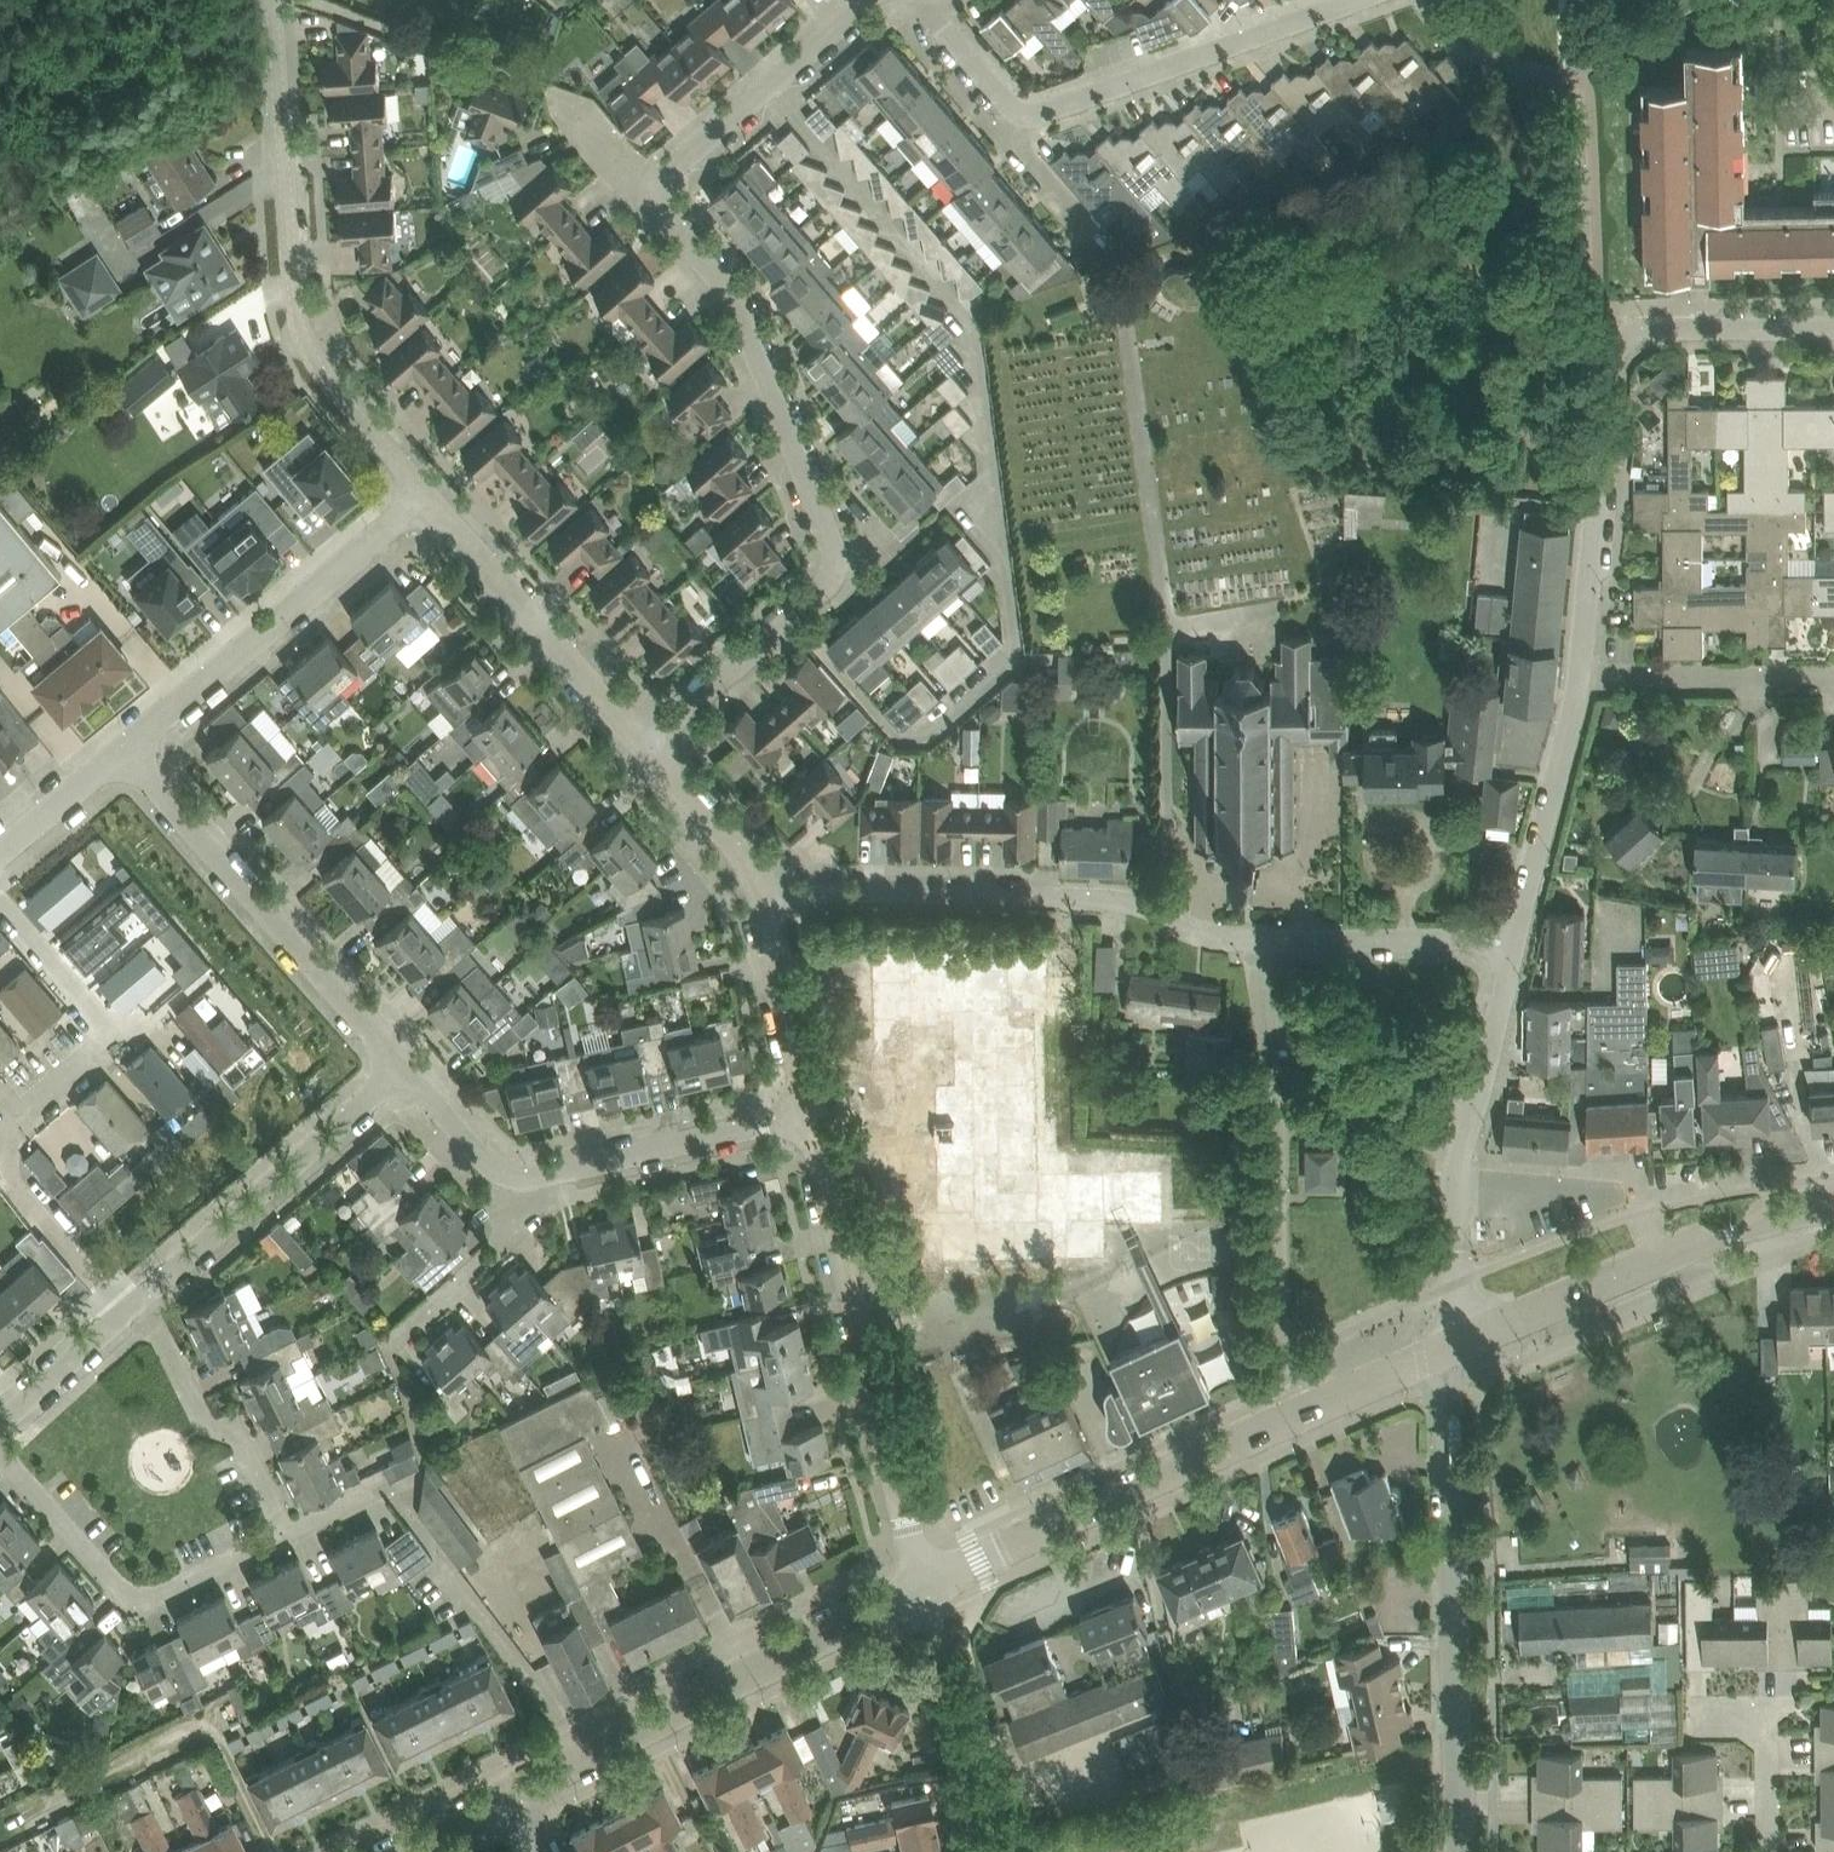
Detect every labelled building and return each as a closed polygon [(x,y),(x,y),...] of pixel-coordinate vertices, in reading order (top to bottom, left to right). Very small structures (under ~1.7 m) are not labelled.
[(706,10),(729,36),(739,28),(753,43),(775,23),(755,0),(726,0),(721,5),(717,0),(706,10)] [(775,23),(798,4),(795,0),(755,0),(775,23)] [(1006,10),(1004,7),(982,25),(1008,55),(1037,30),(1060,57),(1065,53),(1074,45),(1077,43),(1053,16),(1052,16),(1038,0),(1018,0),(1006,10)] [(1052,16),(1053,16),(1071,0),(1038,0),(1052,16)] [(1104,19),(1106,18),(1119,7),(1121,5),(1116,0),(1087,0),(1104,19)] [(1127,13),(1140,28),(1139,29),(1144,42),(1144,43),(1145,44),(1145,45),(1146,46),(1191,30),(1193,32),(1214,14),(1211,11),(1222,1),(1223,2),(1226,0),(1170,0),(1167,3),(1152,16),(1148,12),(1147,12),(1146,11),(1144,10),(1142,10),(1141,10),(1139,10),(1138,10),(1136,10),(1134,10),(1133,11),(1131,11),(1130,12),(1128,13),(1127,13)] [(1119,7),(1106,18),(1115,30),(1132,22),(1119,7)] [(699,23),(677,42),(709,80),(732,61),(719,45),(729,36),(706,10),(695,19),(699,23)] [(551,17),(547,29),(558,32),(562,21),(551,17)] [(369,30),(339,20),(340,33),(369,30)] [(371,58),(369,30),(340,33),(342,60),(324,61),(326,90),(381,86),(379,57),(371,58)] [(1374,40),(1361,51),(1404,101),(1405,100),(1421,87),(1433,101),(1444,113),(1461,99),(1407,36),(1398,44),(1396,41),(1387,40),(1379,47),(1374,40)] [(651,57),(640,67),(663,94),(673,85),(687,100),(709,80),(677,42),(655,62),(651,57)] [(863,104),(873,95),(912,62),(904,53),(903,54),(893,43),(881,53),(872,42),(827,80),(838,93),(847,85),(863,104)] [(1074,45),(1065,53),(1071,60),(1076,60),(1083,55),(1074,45)] [(1644,86),(1648,274),(1692,273),(1693,283),(1711,283),(1711,263),(1833,260),(1833,190),(1816,191),(1816,205),(1746,206),(1743,48),(1687,49),(1688,85),(1644,86)] [(1330,56),(1317,66),(1360,116),(1361,116),(1377,102),(1389,117),(1400,129),(1402,127),(1417,114),(1405,100),(1404,101),(1361,51),(1362,53),(1355,60),(1352,57),(1343,56),(1335,62),(1330,56)] [(622,70),(600,88),(610,100),(643,138),(666,118),(653,102),(663,94),(640,67),(628,52),(616,62),(622,70)] [(1461,70),(1460,69),(1449,54),(1437,62),(1448,79),(1461,70)] [(548,59),(543,73),(559,78),(563,65),(548,59)] [(873,95),(891,115),(927,83),(918,72),(919,71),(912,62),(873,95)] [(1286,72),(1273,82),(1317,132),(1333,118),(1356,145),(1358,143),(1371,132),(1373,130),(1361,116),(1360,116),(1317,66),(1317,67),(1318,69),(1311,76),(1308,73),(1299,72),(1292,78),(1286,72)] [(431,70),(418,71),(418,84),(432,83),(431,70)] [(468,134),(495,144),(504,119),(521,125),(531,98),(480,79),(470,106),(477,109),(468,134)] [(1242,87),(1230,98),(1273,148),(1289,134),(1301,148),(1312,161),(1316,158),(1328,147),(1329,146),(1317,132),(1273,82),(1273,83),(1275,84),(1267,91),(1264,88),(1255,88),(1248,94),(1242,87)] [(891,115),(908,134),(946,101),(938,93),(937,94),(927,83),(891,115)] [(353,123),(355,150),(384,147),(382,121),(390,120),(388,91),(333,95),(335,124),(353,123)] [(1198,103),(1186,114),(1229,164),(1229,163),(1239,175),(1255,161),(1268,177),(1270,175),(1283,163),(1285,162),(1273,148),(1230,98),(1229,98),(1231,100),(1223,107),(1220,104),(1211,103),(1204,110),(1198,103)] [(908,134),(899,142),(916,161),(925,154),(961,122),(952,111),(953,110),(946,101),(908,134)] [(824,138),(836,128),(836,127),(839,125),(821,104),(807,117),(824,138)] [(1465,104),(1431,132),(1439,142),(1462,135),(1480,120),(1465,104)] [(1154,119),(1142,129),(1185,180),(1185,179),(1201,166),(1213,180),(1224,192),(1234,184),(1241,178),(1241,177),(1229,163),(1229,164),(1186,114),(1185,114),(1187,116),(1179,123),(1176,120),(1167,119),(1160,125),(1154,119)] [(842,158),(855,156),(854,147),(860,141),(843,121),(839,125),(836,127),(836,128),(842,158)] [(925,154),(942,174),(980,141),(973,132),(971,133),(961,122),(925,154)] [(156,172),(144,180),(160,204),(171,197),(176,205),(209,184),(204,176),(186,148),(192,144),(202,138),(195,126),(179,136),(178,136),(178,137),(153,153),(162,168),(156,172)] [(779,141),(797,161),(800,159),(811,149),(794,128),(779,141)] [(1110,135),(1098,145),(1141,195),(1157,181),(1169,196),(1180,208),(1188,202),(1196,194),(1197,193),(1185,179),(1185,180),(1142,129),(1141,130),(1143,132),(1135,138),(1133,136),(1123,135),(1116,141),(1110,135)] [(1371,132),(1358,143),(1369,156),(1382,145),(1371,132)] [(859,178),(872,175),(871,167),(877,161),(860,141),(854,147),(855,156),(859,178)] [(953,198),(954,198),(996,162),(986,151),(988,150),(980,141),(942,174),(959,193),(953,198)] [(1141,195),(1098,145),(1097,146),(1099,148),(1091,154),(1089,151),(1079,151),(1072,157),(1066,150),(1053,162),(1096,212),(1113,197),(1136,224),(1154,209),(1141,195)] [(500,175),(530,161),(523,146),(493,160),(500,175)] [(384,147),(355,150),(357,176),(339,178),(342,207),(396,203),(394,174),(386,174),(384,147)] [(1328,147),(1316,158),(1327,171),(1339,161),(1328,147)] [(530,161),(512,170),(528,187),(513,200),(532,222),(538,217),(555,237),(577,217),(559,197),(573,186),(554,164),(552,165),(552,166),(543,155),(530,161)] [(720,212),(728,221),(766,188),(778,178),(760,157),(711,199),(721,211),(720,212)] [(793,164),(810,184),(817,179),(825,181),(829,169),(800,159),(797,161),(793,164)] [(481,184),(500,175),(493,160),(483,165),(475,187),(481,184)] [(894,181),(877,161),(871,167),(872,175),(877,198),(889,195),(888,186),(894,181)] [(954,198),(971,218),(1010,186),(1001,176),(1000,177),(991,167),(996,163),(996,162),(954,198)] [(1283,163),(1270,175),(1278,185),(1292,173),(1283,163)] [(487,198),(513,200),(528,187),(512,170),(500,175),(481,184),(487,198)] [(1234,184),(1232,186),(1241,197),(1250,189),(1241,178),(1234,184)] [(810,184),(827,204),(833,199),(842,201),(846,189),(825,181),(817,179),(810,184)] [(894,218),(906,215),(907,215),(905,206),(911,201),(894,181),(888,186),(889,195),(894,218)] [(971,218),(988,238),(1025,206),(1015,195),(1017,194),(1010,186),(971,218)] [(737,229),(746,240),(783,208),(766,188),(728,221),(735,230),(737,229)] [(1196,194),(1188,202),(1197,213),(1206,206),(1196,194)] [(827,204),(844,224),(850,219),(859,221),(863,209),(842,201),(833,199),(827,204)] [(911,237),(923,235),(924,235),(922,226),(928,220),(911,201),(905,206),(907,215),(906,215),(911,237)] [(988,238),(1005,257),(1043,225),(1036,216),(1034,217),(1025,206),(988,238)] [(130,241),(135,248),(160,232),(144,207),(119,223),(130,241)] [(362,240),(364,267),(393,265),(391,238),(399,237),(396,208),(342,212),(344,241),(362,240)] [(754,252),(762,261),(800,228),(783,208),(746,240),(756,251),(754,252)] [(1176,236),(1154,209),(1136,224),(1138,226),(1116,245),(1124,254),(1176,236)] [(577,217),(555,237),(573,257),(567,262),(586,284),(627,247),(608,226),(595,238),(577,217)] [(844,224),(861,244),(868,238),(876,241),(881,229),(859,221),(850,219),(844,224)] [(928,257),(941,255),(939,246),(945,240),(928,220),(922,226),(924,235),(923,235),(928,257)] [(167,256),(148,268),(167,297),(186,285),(198,303),(218,290),(238,277),(224,256),(222,257),(216,247),(218,246),(204,224),(184,237),(163,251),(167,256)] [(1043,225),(1005,257),(1032,289),(1035,292),(1077,274),(1082,273),(1059,246),(1049,235),(1051,233),(1043,225)] [(773,285),(773,286),(817,247),(800,228),(762,261),(769,270),(771,268),(776,274),(777,273),(781,278),(773,285)] [(861,244),(878,264),(885,258),(893,261),(898,248),(876,241),(868,238),(861,244)] [(945,277),(958,274),(956,265),(962,260),(945,240),(939,246),(941,255),(945,277)] [(810,254),(773,286),(775,285),(779,290),(778,291),(783,296),(781,298),(789,307),(827,273),(834,267),(818,248),(817,247),(810,254)] [(62,275),(83,309),(85,310),(120,288),(97,253),(62,275)] [(621,311),(639,331),(661,312),(643,292),(656,280),(637,258),(596,294),(615,316),(621,311)] [(878,264),(896,283),(902,278),(910,281),(910,280),(915,268),(893,261),(885,258),(878,264)] [(958,274),(962,297),(975,294),(985,286),(962,260),(956,265),(958,274)] [(827,273),(789,307),(790,309),(796,315),(798,314),(803,320),(804,318),(808,323),(807,325),(826,309),(844,293),(827,273)] [(431,312),(428,309),(412,290),(406,295),(388,275),(366,294),(384,315),(371,327),(390,348),(431,312)] [(896,283),(912,303),(919,298),(927,301),(928,300),(932,288),(910,280),(910,281),(902,278),(896,283)] [(179,315),(198,303),(186,285),(167,297),(179,315)] [(812,330),(814,332),(798,346),(808,358),(804,361),(804,362),(861,313),(844,293),(807,325),(808,326),(809,325),(813,329),(812,330)] [(912,303),(929,323),(936,318),(945,320),(949,308),(928,300),(927,301),(919,298),(912,303)] [(640,332),(627,343),(644,362),(650,363),(654,359),(670,378),(693,358),(711,342),(692,320),(678,332),(661,312),(639,331),(640,332)] [(823,380),(871,339),(854,320),(862,313),(861,313),(804,362),(812,371),(814,369),(818,375),(820,374),(824,379),(823,380)] [(925,327),(942,346),(948,341),(957,334),(945,320),(936,318),(929,323),(925,327)] [(416,372),(433,392),(455,373),(437,353),(443,348),(424,326),(383,362),(402,384),(416,372)] [(157,356),(118,389),(136,410),(175,377),(183,372),(200,399),(217,388),(235,416),(244,409),(246,411),(250,408),(249,406),(259,400),(250,386),(251,386),(242,372),(258,362),(237,328),(224,335),(224,334),(198,351),(190,356),(190,357),(180,364),(170,371),(157,356)] [(166,342),(180,364),(190,357),(190,356),(198,351),(185,330),(166,342)] [(831,393),(839,401),(888,359),(871,339),(823,380),(824,381),(825,380),(829,385),(828,386),(833,391),(831,393)] [(933,354),(950,374),(953,372),(965,361),(948,341),(942,346),(933,354)] [(888,359),(839,401),(846,410),(848,409),(853,414),(854,413),(857,416),(859,419),(886,395),(905,378),(888,359)] [(709,360),(691,376),(668,396),(687,417),(693,412),(711,433),(733,414),(715,393),(728,381),(709,360)] [(1672,361),(1662,369),(1674,383),(1683,376),(1672,361)] [(938,384),(955,404),(957,403),(970,392),(953,372),(950,374),(938,384)] [(455,373),(433,392),(451,412),(438,424),(457,446),(498,409),(479,388),(473,393),(455,373)] [(1748,405),(1719,405),(1719,444),(1746,444),(1746,488),(1729,488),(1729,507),(1768,508),(1767,376),(1748,376),(1748,405)] [(1787,376),(1767,376),(1768,508),(1807,508),(1807,488),(1790,488),(1790,443),(1816,443),(1816,404),(1787,404),(1787,376)] [(589,377),(576,388),(586,399),(599,389),(589,377)] [(217,388),(200,399),(219,428),(236,417),(217,388)] [(0,401),(0,419),(5,427),(29,412),(16,391),(0,401)] [(1636,489),(1636,509),(1710,507),(1710,488),(1693,488),(1693,444),(1719,444),(1719,405),(1690,405),(1690,393),(1670,392),(1670,489),(1636,489)] [(859,419),(839,436),(840,436),(841,435),(845,440),(844,441),(849,447),(847,448),(855,457),(903,415),(891,401),(886,395),(859,419)] [(957,403),(955,404),(942,415),(959,435),(974,423),(957,403)] [(1816,404),(1816,443),(1833,443),(1833,404),(1816,404)] [(873,475),(910,443),(921,434),(904,414),(903,415),(855,457),(862,466),(864,464),(869,470),(870,469),(874,474),(873,475)] [(595,417),(585,426),(596,438),(606,429),(595,417)] [(497,464),(515,484),(536,465),(519,445),(525,440),(505,418),(464,454),(484,476),(497,464)] [(711,449),(688,469),(705,489),(700,493),(721,516),(732,506),(735,503),(753,487),(735,466),(748,455),(729,433),(711,449)] [(881,488),(889,496),(927,463),(910,443),(873,475),(874,476),(875,475),(879,479),(878,481),(883,486),(881,488)] [(286,460),(280,453),(264,467),(294,503),(311,489),(314,492),(312,494),(320,503),(321,501),(331,513),(339,506),(343,510),(363,493),(351,479),(352,478),(343,467),(347,464),(335,449),(330,453),(325,446),(303,464),(294,453),(286,460)] [(659,458),(655,478),(670,481),(674,461),(659,458)] [(927,463),(889,496),(897,505),(898,504),(908,515),(932,495),(942,506),(969,482),(959,471),(945,483),(927,463)] [(536,465),(515,484),(533,504),(519,516),(538,538),(579,502),(560,480),(554,485),(536,465)] [(6,618),(35,652),(20,665),(38,686),(63,716),(81,701),(83,703),(86,703),(91,698),(92,696),(90,693),(96,688),(51,632),(40,620),(25,602),(61,572),(18,521),(36,505),(1,466),(0,467),(0,623),(6,618)] [(230,507),(217,518),(260,569),(262,572),(275,561),(274,560),(282,554),(282,553),(266,534),(284,518),(256,485),(230,507)] [(1388,507),(1389,490),(1348,488),(1345,535),(1357,536),(1359,505),(1388,507)] [(1826,488),(1826,508),(1833,508),(1833,488),(1826,488)] [(756,501),(716,537),(734,557),(729,561),(746,580),(756,571),(759,574),(767,567),(775,576),(789,564),(780,555),(762,534),(776,522),(756,501)] [(171,529),(185,545),(217,518),(203,502),(171,529)] [(592,506),(569,526),(551,542),(570,564),(583,552),(601,572),(623,553),(605,533),(611,528),(592,506)] [(1636,509),(1636,528),(1665,528),(1665,557),(1704,557),(1704,530),(1749,530),(1749,557),(1750,557),(1768,557),(1768,508),(1729,507),(1710,507),(1636,509)] [(1807,508),(1768,508),(1768,557),(1768,566),(1768,605),(1768,644),(1788,644),(1788,611),(1817,611),(1817,572),(1790,572),(1790,528),(1807,528),(1807,508)] [(1826,508),(1826,528),(1833,528),(1833,508),(1826,508)] [(1516,629),(1515,638),(1503,637),(1498,689),(1498,699),(1552,704),(1559,632),(1561,633),(1561,632),(1567,632),(1567,631),(1562,631),(1562,630),(1559,629),(1560,615),(1563,616),(1563,614),(1568,615),(1568,614),(1561,612),(1562,598),(1564,599),(1565,595),(1562,595),(1564,581),(1566,581),(1570,581),(1570,580),(1566,579),(1566,578),(1564,578),(1565,564),(1567,565),(1567,563),(1572,564),(1572,562),(1567,562),(1568,561),(1566,561),(1567,547),(1569,548),(1570,544),(1567,544),(1569,526),(1577,526),(1577,525),(1569,525),(1570,516),(1578,517),(1578,516),(1526,511),(1524,541),(1521,541),(1521,544),(1523,544),(1522,557),(1520,557),(1520,561),(1522,561),(1521,574),(1518,574),(1518,578),(1520,578),(1519,591),(1517,591),(1516,594),(1519,595),(1519,597),(1480,593),(1477,628),(1514,631),(1515,629),(1516,629)] [(138,521),(127,530),(160,569),(160,570),(136,590),(154,611),(150,614),(166,633),(186,616),(184,615),(200,601),(198,597),(192,591),(193,590),(186,582),(185,583),(182,579),(184,578),(195,568),(163,530),(148,513),(138,521)] [(199,533),(185,545),(212,578),(223,569),(240,589),(248,582),(249,583),(262,572),(260,569),(217,518),(199,533)] [(704,523),(686,540),(696,551),(715,535),(704,523)] [(936,546),(928,553),(961,591),(992,563),(965,533),(954,543),(949,537),(938,547),(936,546)] [(625,598),(642,618),(664,599),(646,579),(652,574),(633,552),(592,589),(611,610),(625,598)] [(910,572),(942,608),(961,591),(928,553),(919,561),(920,562),(915,567),(916,569),(911,573),(910,572)] [(1636,585),(1636,605),(1768,605),(1768,566),(1750,566),(1749,566),(1749,583),(1704,583),(1704,557),(1665,557),(1665,585),(1636,585)] [(1750,557),(1750,566),(1768,566),(1768,557),(1750,557)] [(897,580),(889,588),(922,626),(930,635),(950,617),(942,608),(910,572),(909,573),(910,574),(905,578),(904,577),(899,582),(897,580)] [(1817,611),(1833,611),(1833,573),(1817,572),(1817,611)] [(392,580),(372,598),(408,639),(445,607),(425,584),(408,598),(392,580)] [(871,606),(870,607),(903,643),(922,626),(889,588),(884,583),(883,584),(884,585),(872,596),(877,601),(876,602),(877,603),(872,608),(871,606)] [(372,598),(351,616),(367,634),(356,644),(376,667),(396,649),(408,663),(420,653),(408,639),(372,598)] [(664,599),(642,618),(660,639),(647,650),(666,672),(690,650),(696,657),(710,645),(704,638),(707,636),(691,618),(688,614),(682,619),(664,599)] [(1768,605),(1636,605),(1636,625),(1665,625),(1665,654),(1704,654),(1704,627),(1748,627),(1748,644),(1768,644),(1768,605)] [(136,607),(129,613),(135,621),(142,615),(136,607)] [(858,615),(849,623),(883,660),(903,643),(870,607),(871,609),(866,613),(865,611),(859,616),(858,615)] [(47,614),(40,620),(51,632),(96,688),(102,683),(104,686),(107,685),(112,680),(114,678),(111,675),(130,660),(105,630),(101,626),(82,642),(64,621),(63,622),(57,616),(47,614)] [(972,633),(990,653),(1005,640),(987,620),(972,633)] [(883,660),(849,623),(841,630),(842,632),(831,642),(872,688),(892,670),(883,660)] [(329,635),(309,653),(337,685),(357,668),(365,677),(376,667),(356,644),(345,654),(329,635)] [(1312,656),(1312,636),(1284,636),(1284,658),(1276,658),(1276,660),(1278,660),(1278,677),(1272,677),(1272,688),(1264,688),(1264,681),(1266,680),(1266,677),(1263,678),(1255,668),(1256,666),(1254,665),(1253,667),(1240,667),(1239,665),(1237,666),(1238,668),(1230,678),(1227,677),(1227,680),(1229,681),(1229,688),(1221,688),(1221,677),(1209,677),(1209,653),(1180,652),(1180,741),(1183,741),(1183,740),(1197,740),(1197,753),(1196,753),(1196,756),(1197,756),(1197,775),(1196,775),(1196,778),(1197,778),(1198,798),(1196,798),(1196,801),(1197,801),(1198,819),(1196,819),(1196,822),(1197,822),(1198,842),(1196,842),(1196,845),(1217,845),(1219,849),(1222,846),(1227,846),(1226,846),(1226,847),(1226,848),(1226,849),(1226,850),(1227,851),(1228,853),(1229,854),(1231,854),(1233,854),(1234,854),(1235,853),(1235,861),(1232,861),(1232,865),(1236,865),(1236,869),(1240,869),(1240,865),(1255,865),(1255,869),(1259,868),(1259,865),(1263,865),(1263,863),(1272,862),(1278,857),(1278,849),(1276,848),(1278,846),(1277,845),(1298,845),(1298,842),(1296,842),(1296,822),(1298,822),(1298,819),(1296,819),(1296,801),(1298,801),(1298,798),(1296,798),(1296,778),(1298,778),(1298,775),(1296,775),(1296,756),(1298,755),(1298,752),(1296,752),(1296,740),(1331,740),(1331,757),(1347,757),(1347,774),(1348,774),(1348,723),(1347,656),(1312,656)] [(962,642),(948,655),(966,675),(980,662),(962,642)] [(455,666),(425,693),(453,724),(476,704),(492,690),(483,698),(474,687),(492,671),(490,669),(495,665),(484,653),(480,657),(474,650),(455,666)] [(309,653),(289,671),(289,672),(305,690),(294,699),(310,718),(314,722),(319,728),(330,718),(333,721),(353,703),(337,685),(309,653)] [(799,687),(779,704),(799,726),(808,718),(813,724),(824,714),(846,695),(828,676),(825,672),(809,654),(787,673),(799,687)] [(1087,654),(1059,655),(1060,684),(1088,683),(1087,654)] [(966,675),(948,655),(933,668),(951,688),(966,675)] [(923,677),(909,689),(927,709),(941,697),(923,677)] [(1003,707),(1029,707),(1028,679),(1013,679),(1003,687),(1003,707)] [(1361,686),(1361,703),(1376,703),(1376,686),(1361,686)] [(1498,699),(1498,689),(1471,687),(1466,734),(1451,734),(1451,757),(1461,756),(1461,764),(1491,767),(1493,740),(1502,741),(1505,708),(1497,708),(1498,699)] [(13,752),(17,756),(40,738),(1,689),(0,690),(0,762),(13,752)] [(927,709),(909,689),(885,710),(899,727),(906,728),(927,709)] [(453,724),(450,727),(460,739),(477,759),(481,756),(490,748),(522,719),(504,699),(502,701),(486,715),(476,704),(453,724)] [(220,743),(207,755),(225,775),(267,738),(249,718),(233,700),(210,720),(226,738),(220,743)] [(984,707),(982,713),(986,718),(993,721),(1001,716),(1003,709),(998,703),(991,702),(984,707)] [(1608,702),(1601,724),(1611,727),(1620,722),(1624,707),(1608,702)] [(747,709),(726,728),(741,745),(755,761),(762,769),(780,753),(784,750),(778,744),(799,726),(779,704),(759,722),(747,709)] [(859,705),(851,712),(861,724),(869,717),(859,705)] [(490,748),(481,756),(498,775),(508,787),(531,767),(522,756),(540,740),(522,719),(490,748)] [(1349,723),(1348,723),(1348,774),(1369,774),(1369,795),(1394,795),(1394,788),(1445,788),(1445,757),(1451,757),(1451,734),(1417,734),(1417,737),(1399,737),(1399,728),(1372,728),(1372,747),(1349,746),(1349,723)] [(1785,726),(1786,760),(1817,760),(1817,726),(1785,726)] [(237,796),(241,793),(244,795),(262,779),(271,790),(304,761),(294,750),(284,759),(267,738),(225,775),(231,782),(228,785),(237,796)] [(400,748),(390,757),(399,768),(409,759),(400,748)] [(880,748),(876,759),(890,764),(894,754),(880,748)] [(353,750),(345,757),(357,770),(370,759),(362,750),(353,750)] [(1822,751),(1822,782),(1833,782),(1833,751),(1822,751)] [(417,757),(400,772),(410,783),(427,768),(417,757)] [(825,758),(802,778),(784,794),(804,816),(817,804),(835,825),(857,805),(839,785),(844,779),(825,758)] [(264,816),(262,817),(265,821),(280,837),(313,809),(324,799),(307,779),(315,773),(304,761),(271,790),(281,801),(264,816)] [(508,787),(503,792),(530,823),(577,782),(559,762),(541,778),(531,767),(508,787)] [(394,767),(367,791),(378,804),(406,780),(394,767)] [(1489,776),(1487,788),(1518,788),(1519,779),(1489,776)] [(553,838),(564,850),(587,829),(577,818),(595,802),(577,782),(530,823),(548,843),(553,838)] [(1518,788),(1487,788),(1484,823),(1515,826),(1518,788)] [(953,834),(980,834),(981,805),(981,790),(954,790),(954,797),(925,796),(924,851),(953,851),(953,834)] [(863,803),(863,808),(863,832),(890,832),(890,850),(919,851),(920,796),(891,796),(891,803),(863,803)] [(313,809),(280,837),(298,858),(301,856),(317,841),(326,852),(332,847),(359,824),(349,813),(343,818),(325,798),(324,799),(313,809)] [(981,805),(980,834),(1007,835),(1006,852),(1035,853),(1036,798),(1007,798),(1007,806),(981,805)] [(1041,833),(1058,833),(1058,812),(1067,812),(1067,798),(1042,798),(1041,833)] [(1637,804),(1606,832),(1634,863),(1651,848),(1666,835),(1654,822),(1637,804)] [(459,810),(444,823),(454,834),(469,821),(459,810)] [(599,856),(608,867),(639,838),(621,818),(603,834),(594,823),(587,829),(564,850),(558,855),(570,868),(590,864),(599,856)] [(1065,869),(1131,872),(1133,820),(1111,819),(1111,829),(1066,827),(1065,869)] [(342,858),(323,875),(341,895),(377,864),(382,860),(364,840),(369,836),(359,824),(332,847),(342,858)] [(1748,881),(1750,824),(1749,828),(1737,828),(1736,839),(1698,837),(1696,878),(1699,878),(1698,897),(1743,899),(1744,881),(1748,881)] [(1751,824),(1750,824),(1748,881),(1795,884),(1798,842),(1750,840),(1751,824)] [(454,836),(446,843),(454,852),(462,844),(454,836)] [(608,885),(626,905),(653,891),(639,875),(657,859),(639,838),(608,867),(617,877),(608,885)] [(462,844),(454,852),(461,860),(470,852),(462,844)] [(1567,852),(1565,866),(1578,867),(1579,857),(1579,854),(1575,853),(1567,852)] [(373,867),(341,895),(359,916),(364,911),(378,899),(387,910),(414,887),(416,885),(407,874),(404,876),(391,888),(373,867)] [(134,874),(120,886),(158,930),(172,918),(134,874)] [(381,940),(376,944),(377,945),(386,956),(390,952),(396,958),(432,926),(441,918),(424,898),(414,887),(387,910),(397,921),(380,937),(379,938),(381,940)] [(626,905),(617,911),(619,923),(627,921),(633,947),(637,946),(649,943),(659,940),(691,933),(684,906),(658,912),(653,891),(626,905)] [(542,901),(528,913),(538,925),(552,913),(542,901)] [(67,905),(49,921),(100,981),(119,964),(108,952),(124,939),(93,903),(77,917),(67,905)] [(1542,951),(1542,967),(1548,967),(1547,975),(1571,976),(1583,977),(1583,976),(1593,977),(1593,956),(1584,956),(1586,914),(1574,913),(1550,912),(1548,951),(1542,951)] [(433,962),(442,972),(460,958),(460,957),(468,950),(476,943),(458,922),(441,936),(432,926),(396,958),(414,978),(433,962)] [(178,925),(165,937),(183,958),(172,967),(186,983),(210,962),(178,925)] [(0,928),(0,953),(13,942),(1,927),(0,928)] [(643,972),(626,976),(630,989),(647,985),(652,984),(676,979),(673,965),(697,959),(691,933),(659,940),(649,943),(637,946),(643,972)] [(581,942),(557,955),(567,965),(591,960),(586,940),(581,942)] [(529,955),(558,986),(573,972),(567,965),(557,955),(544,941),(529,955)] [(1739,942),(1694,946),(1696,962),(1741,958),(1739,942)] [(1097,986),(1116,987),(1118,944),(1100,943),(1097,986)] [(1054,948),(1012,949),(1014,993),(1055,992),(1054,948)] [(434,999),(428,1005),(429,1007),(445,1025),(496,981),(468,950),(460,957),(460,958),(442,972),(443,973),(437,978),(447,988),(434,999)] [(1629,1097),(1650,1097),(1647,962),(1619,963),(1619,1005),(1592,1005),(1590,1062),(1590,1073),(1589,1143),(1629,1140),(1629,1097)] [(0,988),(0,993),(35,1034),(63,1010),(26,966),(0,988)] [(680,978),(684,993),(712,986),(709,971),(680,978)] [(558,986),(556,988),(569,1005),(589,990),(575,973),(558,986)] [(1189,1067),(1228,1069),(1231,1069),(1233,1034),(1211,1033),(1211,1023),(1217,1024),(1223,985),(1133,973),(1128,1013),(1196,1021),(1195,1032),(1190,1032),(1189,1067)] [(496,981),(445,1025),(452,1032),(449,1035),(459,1047),(463,1044),(464,1045),(465,1045),(483,1029),(492,1040),(512,1022),(514,1020),(522,1013),(513,1003),(513,1002),(496,981)] [(556,1000),(535,1005),(539,1025),(560,1021),(556,1000)] [(1530,1061),(1590,1062),(1592,1005),(1590,1005),(1590,1001),(1530,1000),(1530,1023),(1525,1023),(1525,1038),(1530,1038),(1530,1061)] [(512,1022),(522,1034),(537,1021),(526,1009),(522,1013),(512,1022)] [(709,1034),(694,1037),(704,1078),(730,1072),(730,1071),(750,1067),(745,1044),(739,1045),(732,1016),(706,1022),(709,1034)] [(257,1017),(248,1025),(267,1047),(276,1039),(257,1017)] [(663,1017),(648,1021),(658,1065),(672,1062),(677,1084),(677,1085),(704,1078),(694,1037),(691,1023),(666,1029),(663,1017)] [(21,1046),(0,1021),(0,1064),(21,1046)] [(622,1027),(628,1053),(613,1056),(623,1097),(649,1091),(644,1068),(658,1065),(648,1021),(622,1027)] [(512,1022),(492,1040),(490,1042),(500,1054),(522,1034),(512,1022)] [(1764,1026),(1770,1069),(1788,1066),(1780,1023),(1764,1026)] [(1035,1026),(936,1029),(941,1257),(1040,1262),(1039,1219),(1174,1227),(1178,1157),(1038,1149),(1035,1026)] [(1697,1029),(1674,1030),(1674,1050),(1675,1050),(1677,1050),(1697,1048),(1697,1029)] [(572,1033),(565,1034),(570,1053),(576,1051),(572,1033)] [(1700,1048),(1698,1048),(1699,1058),(1699,1068),(1700,1068),(1702,1096),(1705,1096),(1706,1111),(1707,1135),(1721,1134),(1721,1137),(1733,1137),(1733,1134),(1738,1134),(1738,1127),(1769,1126),(1793,1124),(1781,1101),(1764,1066),(1762,1063),(1759,1043),(1743,1045),(1749,1093),(1723,1094),(1720,1055),(1720,1047),(1700,1048)] [(152,1044),(125,1067),(167,1115),(193,1093),(194,1092),(152,1044)] [(580,1052),(570,1054),(577,1083),(592,1080),(597,1103),(623,1097),(613,1056),(611,1044),(586,1050),(580,1052)] [(1678,1097),(1663,1098),(1664,1114),(1665,1138),(1670,1137),(1673,1139),(1679,1139),(1681,1137),(1696,1136),(1696,1112),(1696,1097),(1698,1096),(1697,1068),(1699,1068),(1699,1058),(1698,1048),(1697,1048),(1677,1050),(1675,1050),(1678,1097)] [(530,1061),(529,1061),(532,1075),(542,1116),(569,1110),(564,1086),(577,1083),(570,1054),(556,1057),(556,1054),(530,1061)] [(542,1116),(529,1061),(514,1064),(517,1078),(506,1081),(486,1086),(483,1089),(502,1109),(511,1107),(515,1123),(518,1122),(520,1128),(534,1124),(533,1118),(542,1116)] [(1806,1068),(1811,1089),(1813,1103),(1814,1127),(1827,1126),(1828,1128),(1832,1128),(1832,1126),(1833,1126),(1833,1065),(1829,1066),(1806,1068)] [(1589,1154),(1589,1143),(1590,1073),(1573,1072),(1571,1116),(1525,1112),(1526,1096),(1510,1095),(1505,1155),(1568,1160),(1568,1159),(1584,1160),(1589,1154)] [(204,1105),(175,1130),(187,1144),(188,1143),(242,1097),(232,1086),(222,1074),(221,1073),(196,1095),(204,1105)] [(108,1077),(75,1106),(116,1153),(149,1125),(108,1077)] [(1629,1097),(1629,1140),(1645,1139),(1650,1139),(1650,1097),(1629,1097)] [(160,1143),(131,1167),(143,1181),(187,1144),(175,1130),(168,1122),(153,1135),(160,1143)] [(1343,1135),(1305,1135),(1306,1186),(1344,1186),(1343,1135)] [(360,1211),(349,1220),(356,1228),(353,1232),(356,1235),(394,1201),(385,1190),(404,1173),(411,1167),(405,1159),(408,1156),(396,1142),(395,1143),(372,1164),(364,1154),(353,1164),(361,1173),(367,1179),(371,1184),(351,1202),(358,1209),(360,1211)] [(43,1176),(56,1164),(39,1146),(26,1157),(43,1176)] [(98,1161),(58,1196),(87,1230),(92,1226),(143,1181),(131,1167),(124,1159),(108,1172),(98,1161)] [(723,1204),(726,1218),(772,1207),(768,1190),(763,1192),(761,1181),(727,1190),(723,1175),(691,1182),(695,1200),(709,1197),(711,1207),(723,1204)] [(394,1201),(356,1235),(368,1249),(382,1237),(391,1228),(407,1246),(417,1237),(453,1206),(441,1193),(438,1197),(431,1189),(423,1195),(404,1212),(394,1201)] [(407,1246),(403,1250),(419,1268),(414,1273),(426,1287),(451,1265),(441,1253),(445,1250),(467,1230),(461,1223),(464,1219),(453,1206),(417,1237),(407,1246)] [(718,1238),(697,1243),(703,1267),(710,1265),(743,1257),(747,1256),(745,1248),(753,1247),(751,1240),(773,1235),(771,1225),(776,1224),(772,1207),(726,1218),(729,1231),(717,1234),(718,1238)] [(294,1212),(284,1221),(291,1230),(302,1221),(294,1212)] [(624,1215),(607,1219),(620,1276),(634,1272),(634,1274),(644,1271),(647,1285),(665,1281),(658,1248),(643,1252),(635,1217),(625,1220),(624,1215)] [(281,1218),(269,1228),(304,1268),(315,1257),(291,1230),(284,1221),(281,1218)] [(591,1271),(568,1277),(584,1307),(602,1303),(600,1293),(610,1291),(607,1279),(620,1276),(607,1219),(590,1223),(591,1227),(581,1230),(591,1271)] [(22,1246),(3,1263),(14,1275),(40,1305),(60,1287),(51,1276),(67,1262),(43,1235),(40,1237),(32,1226),(16,1240),(22,1246)] [(743,1257),(710,1265),(714,1283),(728,1280),(730,1290),(742,1287),(746,1301),(791,1290),(787,1273),(782,1274),(780,1264),(746,1272),(743,1257)] [(0,1265),(0,1299),(21,1322),(40,1305),(14,1275),(3,1263),(0,1265)] [(516,1269),(503,1280),(534,1315),(547,1330),(552,1335),(565,1324),(571,1319),(582,1309),(583,1307),(584,1307),(568,1277),(551,1292),(542,1282),(527,1266),(520,1272),(516,1269)] [(1233,1272),(1217,1272),(1218,1298),(1233,1298),(1233,1272)] [(509,1329),(498,1338),(520,1363),(542,1344),(537,1339),(547,1330),(534,1315),(503,1280),(490,1291),(494,1295),(486,1302),(509,1329)] [(1811,1331),(1828,1331),(1827,1286),(1794,1286),(1795,1305),(1795,1321),(1779,1321),(1779,1332),(1780,1359),(1811,1358),(1811,1331)] [(187,1322),(195,1338),(248,1311),(236,1287),(187,1311),(191,1320),(187,1322)] [(1,1339),(21,1322),(0,1299),(0,1338),(1,1339)] [(1779,1306),(1779,1321),(1795,1321),(1795,1305),(1779,1306)] [(243,1344),(249,1358),(297,1334),(290,1321),(283,1321),(259,1333),(248,1311),(195,1338),(202,1353),(207,1351),(211,1360),(243,1344)] [(723,1322),(700,1327),(705,1349),(728,1344),(734,1369),(806,1352),(798,1319),(772,1325),(769,1311),(745,1317),(736,1319),(723,1322)] [(453,1324),(440,1336),(471,1371),(481,1362),(489,1371),(497,1365),(507,1375),(508,1374),(520,1364),(520,1363),(498,1338),(487,1348),(464,1321),(456,1328),(453,1324)] [(370,1322),(356,1329),(365,1347),(381,1335),(370,1322)] [(1111,1422),(1114,1426),(1118,1429),(1121,1430),(1124,1430),(1129,1430),(1132,1428),(1136,1425),(1134,1420),(1140,1417),(1143,1422),(1212,1389),(1181,1325),(1112,1358),(1125,1384),(1118,1387),(1114,1378),(1110,1381),(1108,1385),(1107,1387),(1107,1390),(1110,1402),(1111,1408),(1110,1416),(1111,1421),(1111,1422)] [(257,1371),(242,1378),(246,1387),(242,1390),(250,1405),(292,1384),(286,1372),(297,1366),(292,1357),(305,1351),(302,1346),(313,1340),(314,1332),(312,1327),(296,1335),(249,1358),(250,1358),(257,1371)] [(1780,1367),(1780,1359),(1779,1332),(1764,1332),(1764,1367),(1780,1367)] [(471,1371),(440,1336),(427,1347),(430,1351),(422,1358),(446,1385),(435,1394),(456,1419),(470,1407),(461,1397),(469,1390),(461,1380),(471,1371)] [(377,1346),(358,1355),(365,1369),(384,1360),(377,1346)] [(1038,1351),(1012,1363),(1021,1383),(1047,1371),(1038,1351)] [(734,1369),(733,1369),(744,1416),(791,1405),(787,1391),(814,1385),(806,1352),(734,1369)] [(520,1364),(508,1374),(514,1381),(526,1370),(520,1364)] [(665,1372),(660,1375),(662,1386),(677,1383),(690,1380),(689,1374),(676,1376),(665,1372)] [(1053,1465),(1062,1460),(1060,1456),(1087,1444),(1089,1448),(1092,1447),(1059,1377),(991,1409),(1024,1478),(1027,1477),(1025,1473),(1051,1460),(1053,1465)] [(589,1379),(500,1423),(557,1536),(585,1591),(607,1636),(608,1635),(608,1637),(610,1636),(607,1632),(616,1628),(631,1659),(670,1639),(679,1635),(685,1632),(688,1630),(695,1627),(706,1621),(685,1578),(663,1589),(626,1608),(604,1566),(643,1546),(629,1519),(621,1503),(586,1434),(611,1422),(589,1379)] [(690,1380),(677,1383),(679,1393),(692,1390),(690,1380)] [(298,1412),(304,1425),(334,1410),(326,1394),(314,1400),(309,1391),(298,1396),(292,1384),(250,1405),(257,1420),(262,1418),(266,1428),(298,1412)] [(791,1405),(744,1416),(752,1450),(766,1447),(768,1456),(785,1453),(788,1467),(831,1457),(823,1423),(796,1429),(791,1405)] [(280,1465),(287,1481),(330,1460),(324,1448),(335,1442),(330,1433),(342,1427),(334,1410),(304,1425),(311,1438),(279,1454),(284,1463),(280,1465)] [(382,1465),(389,1480),(419,1465),(412,1451),(382,1465)] [(330,1460),(287,1481),(295,1497),(299,1495),(304,1504),(353,1479),(354,1481),(363,1476),(356,1462),(346,1467),(340,1455),(330,1460)] [(426,1471),(419,1513),(423,1519),(445,1548),(458,1566),(483,1548),(462,1519),(437,1485),(444,1480),(428,1458),(426,1471)] [(1588,1476),(1578,1463),(1565,1472),(1575,1485),(1588,1476)] [(1334,1481),(1342,1503),(1353,1532),(1369,1526),(1372,1534),(1407,1521),(1399,1499),(1401,1498),(1401,1497),(1403,1495),(1403,1494),(1403,1493),(1403,1492),(1403,1491),(1402,1490),(1401,1488),(1401,1487),(1399,1486),(1398,1486),(1397,1486),(1396,1486),(1394,1486),(1388,1470),(1371,1476),(1368,1468),(1334,1481)] [(720,1492),(736,1524),(769,1589),(800,1574),(795,1566),(825,1551),(823,1547),(826,1546),(820,1534),(817,1535),(808,1518),(790,1528),(773,1496),(770,1480),(720,1492)] [(1534,1505),(1544,1501),(1538,1489),(1528,1493),(1534,1505)] [(22,1519),(4,1499),(0,1503),(0,1539),(22,1519)] [(1288,1587),(1296,1605),(1323,1593),(1305,1551),(1319,1546),(1303,1508),(1299,1509),(1295,1508),(1290,1510),(1288,1514),(1276,1519),(1291,1556),(1287,1558),(1298,1583),(1288,1587)] [(697,1515),(680,1523),(688,1539),(704,1530),(697,1515)] [(6,1589),(27,1570),(18,1559),(40,1539),(22,1519),(0,1539),(0,1582),(6,1589)] [(769,1589),(736,1524),(698,1544),(720,1587),(731,1609),(733,1607),(732,1604),(742,1599),(743,1602),(769,1589)] [(377,1527),(353,1539),(373,1578),(394,1568),(403,1580),(434,1557),(410,1525),(409,1526),(414,1534),(390,1552),(377,1527)] [(1244,1533),(1215,1545),(1234,1589),(1249,1582),(1251,1587),(1265,1581),(1244,1533)] [(342,1577),(329,1584),(343,1610),(356,1603),(350,1590),(373,1578),(353,1539),(329,1551),(342,1577)] [(1631,1558),(1642,1558),(1642,1544),(1650,1544),(1650,1549),(1657,1549),(1656,1544),(1672,1544),(1673,1539),(1631,1540),(1631,1558)] [(1200,1552),(1189,1557),(1208,1601),(1234,1589),(1215,1545),(1213,1546),(1211,1544),(1200,1549),(1200,1552)] [(1642,1558),(1631,1558),(1632,1568),(1670,1568),(1670,1558),(1672,1558),(1672,1544),(1656,1544),(1657,1549),(1650,1549),(1650,1544),(1642,1544),(1642,1558)] [(300,1557),(276,1569),(296,1609),(294,1609),(300,1621),(313,1614),(317,1623),(343,1610),(329,1584),(316,1590),(300,1557)] [(475,1557),(466,1563),(472,1571),(481,1565),(475,1557)] [(1208,1601),(1189,1557),(1160,1570),(1172,1598),(1167,1600),(1174,1632),(1212,1615),(1206,1601),(1208,1601)] [(27,1590),(44,1610),(77,1581),(59,1561),(37,1581),(27,1570),(6,1589),(16,1600),(27,1590)] [(276,1569),(252,1581),(265,1607),(252,1614),(265,1640),(279,1634),(272,1621),(294,1609),(296,1609),(276,1569)] [(1809,1576),(1784,1577),(1785,1666),(1801,1666),(1800,1659),(1833,1659),(1833,1617),(1809,1617),(1809,1576)] [(1737,1660),(1736,1617),(1713,1617),(1713,1577),(1687,1577),(1688,1667),(1705,1667),(1705,1660),(1737,1660)] [(1759,1617),(1736,1617),(1737,1660),(1768,1660),(1768,1666),(1785,1666),(1784,1577),(1758,1577),(1759,1617)] [(44,1610),(29,1623),(47,1643),(42,1648),(52,1659),(73,1640),(64,1629),(90,1606),(95,1601),(77,1581),(44,1610)] [(607,1636),(585,1591),(567,1600),(566,1597),(561,1599),(562,1602),(534,1616),(557,1661),(560,1659),(564,1668),(562,1670),(574,1693),(606,1677),(589,1645),(607,1636)] [(226,1594),(202,1606),(221,1646),(234,1640),(238,1649),(243,1651),(265,1640),(252,1614),(239,1620),(226,1594)] [(1098,1651),(1110,1680),(1155,1662),(1143,1633),(1150,1630),(1136,1594),(1082,1616),(1096,1652),(1098,1651)] [(1654,1601),(1546,1607),(1522,1608),(1524,1649),(1577,1646),(1593,1645),(1656,1642),(1654,1601)] [(202,1606),(178,1618),(184,1631),(196,1655),(183,1662),(196,1688),(210,1681),(204,1671),(227,1659),(221,1646),(202,1606)] [(1294,1608),(1272,1609),(1278,1675),(1309,1662),(1307,1655),(1298,1658),(1294,1608)] [(1377,1613),(1368,1616),(1374,1634),(1385,1634),(1377,1613)] [(471,1618),(459,1624),(464,1634),(476,1628),(471,1618)] [(1660,1620),(1660,1640),(1679,1640),(1680,1621),(1660,1620)] [(454,1627),(442,1633),(447,1643),(459,1637),(454,1627)] [(52,1659),(42,1667),(58,1685),(59,1686),(80,1668),(85,1675),(90,1680),(77,1692),(80,1695),(79,1696),(80,1698),(89,1708),(91,1710),(92,1708),(94,1707),(113,1711),(113,1715),(114,1715),(115,1710),(119,1685),(122,1671),(110,1669),(107,1666),(123,1652),(105,1631),(83,1650),(73,1640),(52,1659)] [(442,1633),(430,1639),(435,1649),(447,1643),(442,1633)] [(1345,1649),(1336,1651),(1342,1682),(1355,1680),(1359,1699),(1403,1690),(1399,1671),(1404,1670),(1401,1658),(1384,1661),(1380,1642),(1377,1642),(1375,1634),(1358,1641),(1345,1647),(1345,1649)] [(1007,1694),(1017,1718),(1071,1696),(1047,1635),(989,1659),(1003,1695),(1007,1694)] [(157,1642),(132,1654),(143,1676),(152,1694),(165,1687),(170,1696),(175,1698),(179,1696),(186,1712),(204,1703),(196,1688),(183,1662),(170,1668),(158,1644),(157,1642)] [(425,1642),(413,1648),(418,1657),(430,1650),(425,1642)] [(1593,1645),(1594,1663),(1657,1660),(1656,1642),(1593,1645)] [(413,1648),(401,1655),(406,1664),(418,1657),(413,1648)] [(439,1677),(429,1682),(431,1686),(454,1732),(478,1720),(482,1722),(488,1719),(490,1715),(513,1703),(510,1695),(488,1652),(477,1658),(478,1662),(441,1681),(439,1677)] [(401,1665),(396,1656),(384,1662),(389,1671),(401,1665)] [(384,1662),(372,1669),(377,1678),(389,1671),(384,1662)] [(1071,1696),(1017,1718),(1013,1719),(1027,1755),(1169,1698),(1155,1662),(1110,1680),(1071,1696)] [(1650,1671),(1624,1672),(1625,1689),(1651,1687),(1650,1671)] [(355,1678),(360,1688),(372,1682),(367,1672),(355,1678)] [(239,1682),(229,1687),(246,1723),(257,1717),(239,1682)] [(336,1688),(341,1698),(353,1692),(348,1682),(336,1688)] [(372,1711),(370,1711),(372,1715),(395,1762),(419,1750),(424,1751),(430,1748),(431,1744),(454,1732),(431,1686),(429,1682),(418,1687),(420,1691),(384,1709),(383,1705),(372,1711)] [(849,1777),(886,1698),(862,1687),(846,1721),(860,1727),(842,1763),(822,1722),(804,1731),(833,1792),(852,1783),(849,1777)] [(317,1696),(322,1705),(335,1698),(330,1689),(317,1696)] [(1403,1690),(1359,1699),(1363,1718),(1351,1721),(1357,1750),(1402,1740),(1399,1722),(1415,1719),(1412,1707),(1407,1708),(1403,1690)] [(1627,1690),(1572,1694),(1573,1720),(1628,1717),(1627,1693),(1627,1690)] [(1628,1717),(1573,1720),(1574,1736),(1624,1733),(1623,1724),(1651,1723),(1652,1738),(1679,1736),(1676,1690),(1627,1693),(1628,1717)] [(19,1692),(7,1701),(18,1716),(30,1707),(19,1692)] [(317,1696),(305,1703),(310,1712),(322,1705),(317,1696)] [(910,1710),(886,1698),(849,1777),(859,1781),(880,1737),(894,1743),(910,1710)] [(1816,1751),(1833,1751),(1833,1702),(1823,1702),(1823,1735),(1816,1735),(1816,1751)] [(301,1704),(289,1710),(293,1719),(306,1713),(301,1704)] [(289,1710),(276,1717),(281,1726),(293,1719),(289,1710)] [(316,1739),(305,1744),(307,1748),(330,1795),(353,1783),(357,1784),(363,1781),(365,1777),(389,1765),(366,1718),(364,1714),(363,1715),(351,1721),(353,1725),(318,1742),(316,1739)] [(270,1719),(259,1724),(264,1735),(276,1729),(275,1728),(270,1719)] [(259,1724),(247,1730),(252,1740),(252,1741),(264,1735),(259,1724)] [(787,1725),(763,1737),(798,1807),(802,1815),(803,1814),(812,1809),(808,1801),(790,1765),(804,1758),(798,1747),(787,1725)] [(1278,1731),(1257,1736),(1262,1772),(1286,1766),(1278,1731)] [(231,1740),(236,1750),(248,1744),(243,1734),(231,1740)] [(1257,1736),(1228,1743),(1235,1778),(1262,1772),(1257,1736)] [(792,1819),(779,1826),(786,1841),(791,1851),(811,1851),(816,1840),(803,1814),(802,1815),(798,1807),(763,1737),(740,1749),(757,1782),(770,1775),(792,1819)] [(1235,1778),(1228,1743),(1185,1752),(1193,1788),(1235,1778)] [(247,1773),(245,1774),(271,1824),(294,1812),(298,1814),(305,1810),(306,1807),(330,1795),(307,1748),(259,1772),(257,1768),(247,1773)] [(740,1749),(718,1760),(753,1830),(757,1838),(767,1833),(763,1825),(744,1788),(757,1782),(740,1749)] [(1635,1775),(1635,1800),(1725,1799),(1725,1783),(1718,1783),(1718,1751),(1675,1751),(1675,1774),(1635,1775)] [(1824,1799),(1833,1799),(1833,1751),(1816,1751),(1817,1767),(1823,1767),(1824,1799)] [(1533,1785),(1534,1801),(1623,1800),(1623,1775),(1583,1775),(1583,1752),(1540,1752),(1540,1785),(1533,1785)] [(174,1762),(186,1789),(218,1851),(248,1851),(238,1833),(232,1821),(219,1828),(196,1784),(198,1783),(185,1757),(174,1762)] [(718,1760),(694,1772),(705,1794),(711,1805),(724,1799),(743,1835),(747,1843),(757,1838),(753,1830),(718,1760)] [(137,1781),(128,1786),(132,1794),(142,1789),(137,1781)] [(141,1812),(128,1786),(110,1794),(124,1821),(130,1817),(148,1851),(161,1851),(141,1812)] [(641,1799),(667,1851),(680,1851),(667,1827),(681,1820),(675,1809),(664,1787),(641,1799)] [(186,1845),(189,1851),(218,1851),(186,1789),(176,1794),(198,1838),(186,1845)] [(928,1792),(892,1800),(896,1815),(847,1826),(850,1837),(934,1818),(928,1792)] [(618,1811),(635,1844),(647,1837),(655,1851),(667,1851),(641,1799),(618,1811)] [(1725,1799),(1635,1800),(1636,1826),(1676,1825),(1676,1848),(1718,1848),(1718,1816),(1725,1816),(1725,1799)] [(1824,1799),(1824,1830),(1817,1830),(1817,1847),(1833,1847),(1833,1799),(1824,1799)] [(1623,1800),(1534,1801),(1534,1817),(1540,1817),(1541,1850),(1583,1849),(1583,1826),(1623,1826),(1623,1800)] [(141,1812),(161,1851),(189,1851),(186,1845),(173,1851),(151,1807),(141,1812)] [(595,1822),(610,1851),(622,1851),(621,1851),(635,1844),(618,1811),(595,1822)] [(55,1822),(59,1829),(68,1848),(70,1851),(83,1851),(81,1849),(78,1843),(86,1840),(83,1833),(73,1814),(73,1813),(55,1822)] [(858,1835),(850,1837),(852,1848),(853,1849),(861,1847),(901,1838),(904,1851),(940,1843),(934,1818),(858,1835)] [(571,1834),(580,1851),(610,1851),(595,1822),(571,1834)] [(827,1831),(823,1844),(834,1841),(844,1838),(842,1827),(827,1831)] [(59,1829),(48,1835),(57,1851),(70,1851),(59,1829)] [(844,1838),(834,1841),(837,1851),(852,1848),(850,1837),(844,1838)] [(772,1847),(774,1851),(791,1851),(786,1841),(772,1847)] [(904,1851),(942,1851),(940,1843),(904,1851)]
